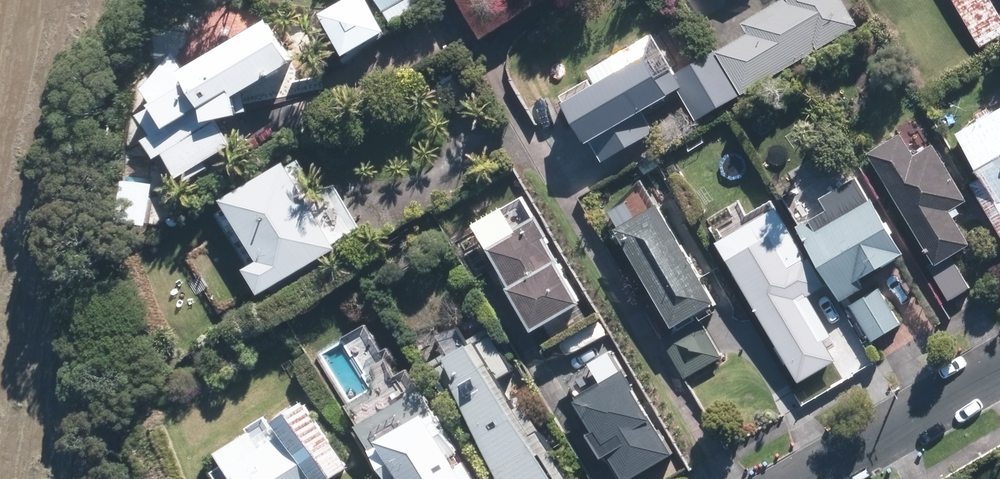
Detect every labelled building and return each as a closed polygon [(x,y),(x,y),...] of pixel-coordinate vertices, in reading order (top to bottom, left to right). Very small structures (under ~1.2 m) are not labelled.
[(322,12),(347,54),(388,30),(371,0),(342,0),(322,12)] [(384,9),(399,0),(379,0),(384,9)] [(844,0),(782,0),(745,24),(750,33),(718,52),(744,95),(859,25),(844,0)] [(993,0),(953,0),(979,47),(999,35),(999,13),(993,0)] [(177,56),(147,94),(155,106),(134,119),(158,160),(171,152),(190,182),(209,170),(203,159),(233,141),(221,121),(248,115),(247,105),(303,71),(272,19),(186,71),(177,56)] [(650,49),(567,96),(591,136),(592,136),(603,154),(655,125),(644,105),(673,89),(650,49)] [(742,96),(717,50),(669,78),(695,123),(742,96)] [(960,133),(986,177),(975,184),(999,228),(999,111),(960,133)] [(918,156),(905,134),(870,155),(935,262),(928,267),(949,302),(971,289),(952,257),(972,245),(952,212),(969,201),(936,145),(918,156)] [(331,251),(280,164),(217,202),(253,263),(239,271),(255,297),(331,251)] [(154,185),(131,183),(125,223),(149,226),(154,185)] [(908,254),(874,198),(836,221),(828,208),(798,226),(843,301),(867,287),(863,280),(908,254)] [(711,302),(653,205),(611,230),(669,328),(711,302)] [(481,246),(529,329),(578,301),(539,235),(542,234),(530,213),(507,227),(509,230),(481,246)] [(722,258),(794,382),(833,360),(797,297),(822,282),(803,250),(788,259),(771,230),(763,216),(714,244),(722,258)] [(880,287),(851,304),(872,342),(902,325),(880,287)] [(723,357),(701,319),(664,340),(686,378),(723,357)] [(427,363),(445,393),(450,390),(494,478),(549,478),(535,455),(549,447),(526,406),(511,414),(493,381),(512,370),(491,333),(427,363)] [(620,478),(629,478),(669,456),(629,390),(633,388),(621,368),(598,382),(599,384),(572,400),(620,478)] [(416,389),(352,427),(383,478),(470,478),(416,389)] [(308,401),(271,425),(266,415),(247,428),(249,431),(214,454),(230,478),(309,478),(311,478),(312,478),(330,478),(350,466),(308,401)]
